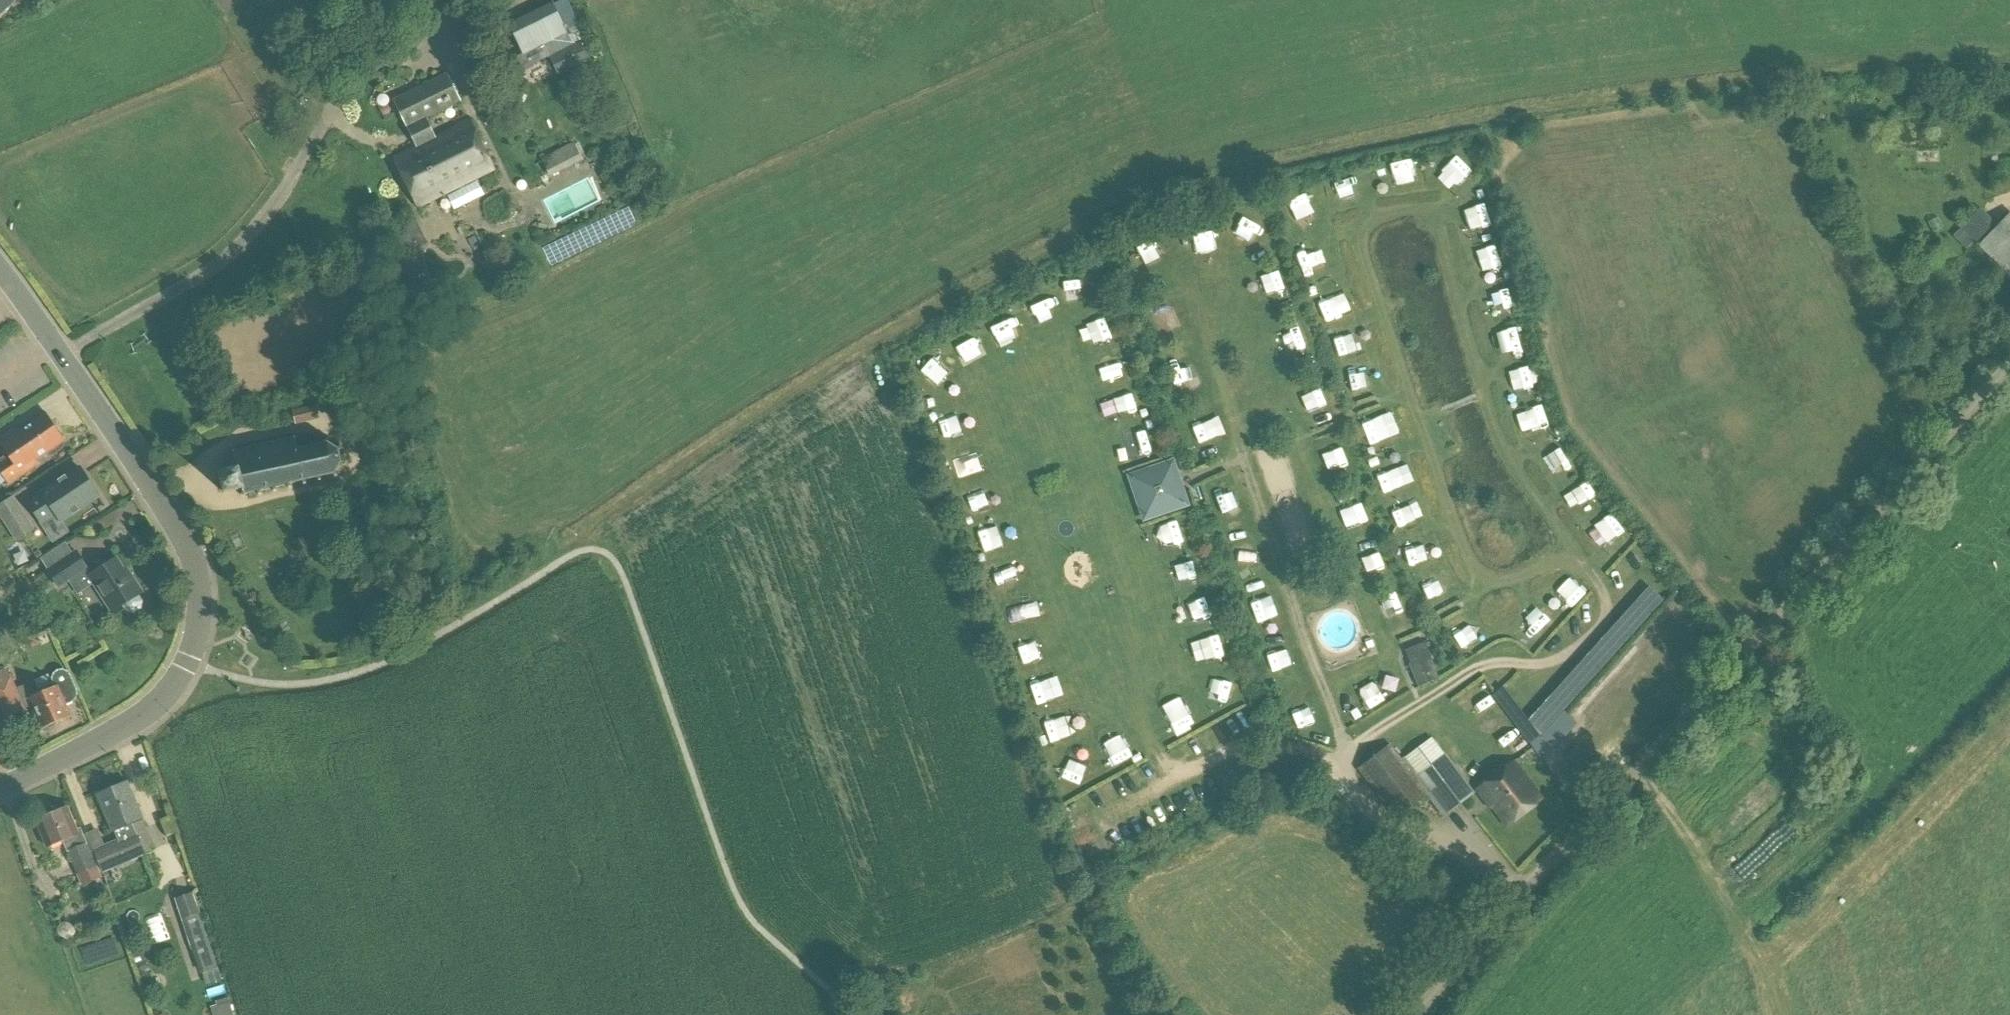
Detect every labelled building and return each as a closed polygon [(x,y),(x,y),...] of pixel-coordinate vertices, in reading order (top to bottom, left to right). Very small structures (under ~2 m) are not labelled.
[(16,3),(13,0),(0,0),(0,16),(16,3)] [(509,24),(523,54),(529,66),(572,44),(567,32),(553,3),(509,24)] [(579,41),(572,44),(548,56),(558,75),(588,59),(579,41)] [(394,99),(417,148),(436,139),(425,118),(460,101),(446,73),(394,99)] [(436,139),(417,148),(396,158),(419,205),(493,169),(470,122),(436,139)] [(542,158),(550,177),(582,160),(574,142),(542,158)] [(1457,158),(1457,182),(1473,182),(1473,158),(1457,158)] [(1340,178),(1341,199),(1360,197),(1359,177),(1340,178)] [(1981,237),(1994,220),(1977,209),(1965,226),(1981,237)] [(1993,259),(2009,241),(2009,213),(1999,224),(1979,245),(1993,259)] [(1194,227),(1203,248),(1223,239),(1214,219),(1194,227)] [(406,229),(389,237),(399,255),(415,247),(406,229)] [(1139,241),(1153,262),(1170,251),(1156,230),(1139,241)] [(1993,259),(2009,274),(2009,273),(2009,241),(1993,259)] [(1311,257),(1318,274),(1335,266),(1328,250),(1311,257)] [(1264,277),(1272,297),(1292,290),(1284,269),(1264,277)] [(1498,308),(1517,304),(1513,279),(1493,283),(1498,308)] [(1330,315),(1348,312),(1344,290),(1326,294),(1330,315)] [(1031,300),(1036,322),(1053,318),(1048,296),(1031,300)] [(1176,303),(1157,313),(1166,330),(1185,319),(1176,303)] [(994,320),(1000,340),(1018,335),(1012,315),(994,320)] [(1110,315),(1100,319),(1110,343),(1121,339),(1110,315)] [(1518,348),(1528,343),(1518,323),(1508,328),(1518,348)] [(1308,327),(1287,331),(1290,353),(1312,349),(1308,327)] [(979,333),(961,340),(969,363),(988,357),(979,333)] [(922,364),(935,380),(952,367),(939,351),(922,364)] [(1107,356),(1110,378),(1131,375),(1128,353),(1107,356)] [(1515,367),(1521,392),(1540,388),(1533,362),(1515,367)] [(1202,364),(1180,369),(1185,391),(1207,386),(1202,364)] [(1373,385),(1367,372),(1353,379),(1359,392),(1373,385)] [(1139,391),(1121,398),(1129,417),(1147,410),(1139,391)] [(1534,426),(1553,418),(1546,401),(1527,409),(1534,426)] [(320,406),(296,411),(298,422),(322,418),(320,406)] [(8,482),(22,473),(37,463),(35,459),(63,440),(61,437),(63,436),(50,416),(48,418),(46,414),(18,433),(15,430),(0,440),(0,441),(10,456),(0,463),(0,471),(8,482)] [(1197,425),(1204,443),(1226,435),(1219,417),(1197,425)] [(1377,444),(1392,437),(1384,420),(1369,427),(1377,444)] [(1138,436),(1145,454),(1159,447),(1152,430),(1138,436)] [(231,463),(229,466),(230,470),(237,468),(242,489),(243,492),(240,495),(243,497),(245,494),(257,491),(258,496),(262,495),(261,491),(273,488),(274,492),(277,491),(276,487),(287,485),(288,489),(292,488),(291,484),(302,481),(303,485),(307,485),(306,480),(318,478),(319,482),(322,481),(321,477),(332,474),(336,478),(338,476),(335,473),(340,464),(345,465),(346,462),(341,461),(339,451),(343,449),(341,446),(337,449),(328,443),(330,439),(326,438),(325,443),(314,445),(313,441),(310,442),(311,446),(298,449),(296,439),(298,437),(295,434),(293,438),(281,440),(280,436),(277,437),(278,441),(266,444),(265,439),(262,440),(263,445),(251,447),(250,443),(246,444),(247,448),(236,451),(232,449),(231,452),(234,454),(236,462),(231,463)] [(1331,456),(1340,475),(1357,468),(1348,448),(1331,456)] [(961,475),(980,472),(976,450),(957,453),(961,475)] [(1190,509),(1173,461),(1125,478),(1142,526),(1190,509)] [(1384,473),(1393,495),(1413,487),(1405,465),(1384,473)] [(44,495),(30,504),(42,522),(56,513),(62,521),(99,497),(97,494),(100,492),(83,466),(42,492),(44,495)] [(230,470),(219,472),(221,483),(223,494),(242,489),(237,468),(230,470)] [(976,508),(991,503),(987,490),(972,495),(976,508)] [(1248,512),(1235,493),(1221,502),(1233,522),(1248,512)] [(35,530),(13,495),(0,504),(0,515),(17,542),(35,530)] [(1624,520),(1607,536),(1624,554),(1641,539),(1624,520)] [(41,557),(49,569),(59,586),(87,568),(77,551),(74,553),(66,541),(41,557)] [(1196,585),(1207,581),(1198,557),(1187,561),(1196,585)] [(90,576),(112,611),(123,604),(127,610),(133,612),(139,607),(141,602),(136,595),(139,593),(129,578),(127,579),(115,560),(90,576)] [(1003,589),(1017,584),(1010,564),(996,569),(1003,589)] [(1384,598),(1392,620),(1412,612),(1404,591),(1384,598)] [(1533,616),(1550,632),(1565,616),(1548,600),(1533,616)] [(1474,655),(1494,646),(1484,623),(1464,632),(1474,655)] [(1212,633),(1201,638),(1211,660),(1222,656),(1212,633)] [(1030,667),(1048,656),(1039,640),(1021,651),(1030,667)] [(1405,650),(1410,663),(1409,663),(1417,687),(1439,679),(1425,642),(1405,650)] [(1284,680),(1302,672),(1292,651),(1274,660),(1284,680)] [(77,692),(70,676),(67,672),(63,671),(58,671),(54,674),(52,679),(52,683),(54,687),(31,697),(28,688),(23,687),(17,689),(12,677),(0,681),(0,720),(33,706),(43,728),(72,715),(67,706),(72,704),(76,701),(77,696),(77,692)] [(1052,674),(1040,676),(1043,703),(1056,702),(1052,674)] [(1377,714),(1394,704),(1382,682),(1364,692),(1377,714)] [(1192,701),(1170,711),(1180,735),(1203,726),(1192,701)] [(1296,710),(1305,733),(1324,726),(1315,702),(1296,710)] [(1051,715),(1060,737),(1073,732),(1064,710),(1051,715)] [(1224,744),(1237,739),(1231,723),(1218,728),(1224,744)] [(1129,734),(1110,740),(1117,764),(1137,758),(1129,734)] [(1358,769),(1395,819),(1429,793),(1415,775),(1391,743),(1358,769)] [(1444,753),(1415,775),(1429,793),(1445,815),(1475,792),(1474,791),(1473,791),(1444,753)] [(1076,774),(1095,776),(1097,756),(1078,754),(1076,774)] [(1478,790),(1491,807),(1493,805),(1508,825),(1543,798),(1514,761),(1478,790)] [(112,830),(113,829),(132,822),(142,817),(127,782),(97,795),(112,830)] [(37,820),(47,845),(62,839),(67,851),(77,875),(78,874),(83,886),(102,879),(96,866),(97,866),(88,842),(85,843),(80,832),(78,833),(68,808),(37,820)] [(132,822),(113,829),(118,841),(95,850),(103,871),(145,853),(136,832),(132,822)] [(1780,827),(1750,856),(1764,870),(1793,841),(1780,827)] [(173,898),(197,974),(213,969),(188,893),(173,898)] [(61,935),(66,938),(67,938),(68,938),(69,938),(69,937),(70,937),(71,936),(72,935),(72,934),(73,933),(73,932),(73,931),(72,931),(72,930),(72,929),(66,926),(65,926),(64,926),(63,926),(62,926),(62,927),(61,928),(60,929),(60,930),(60,931),(60,932),(60,933),(60,934),(61,935)] [(212,1006),(214,1014),(218,1014),(232,1011),(229,1001),(212,1006)]
